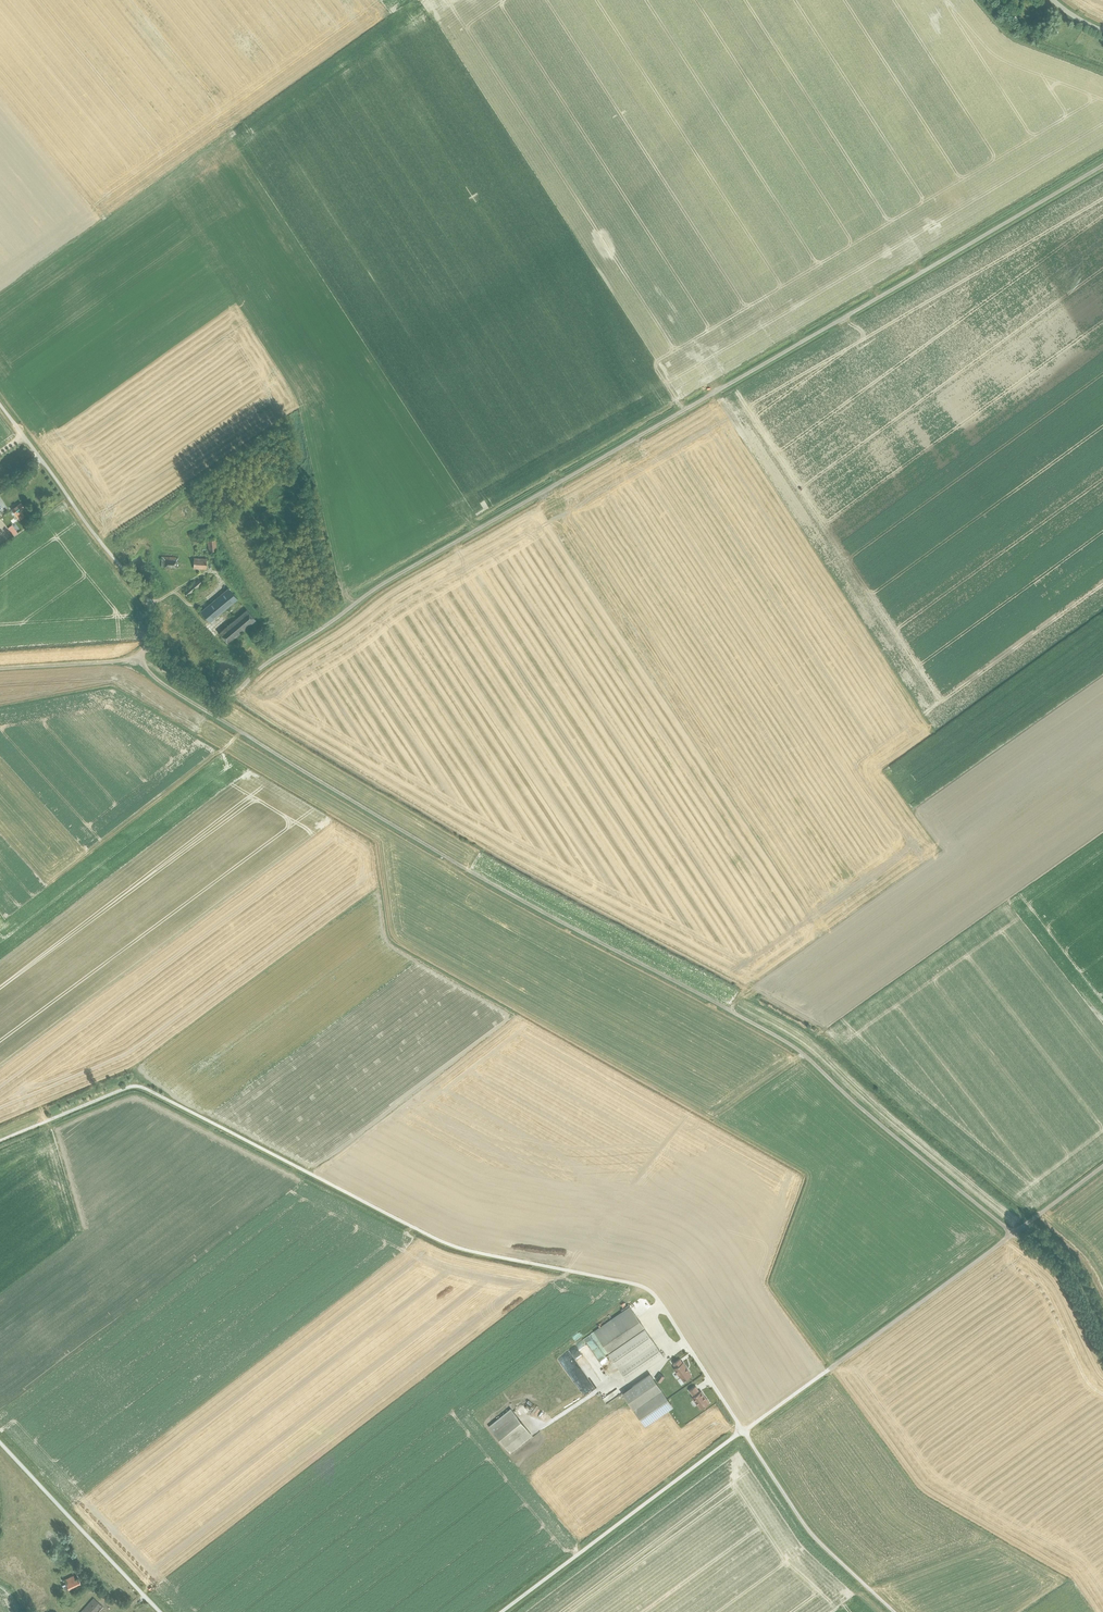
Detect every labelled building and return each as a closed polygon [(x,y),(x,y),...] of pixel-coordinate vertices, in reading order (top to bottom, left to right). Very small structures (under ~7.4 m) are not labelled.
[(26,510),(24,508),(21,503),(12,510),(19,520),(25,516),(22,513),(26,510)] [(12,525),(8,527),(13,535),(17,532),(12,525)] [(209,551),(215,550),(216,550),(215,539),(208,540),(209,551)] [(177,567),(178,557),(162,556),(161,566),(177,567)] [(206,569),(206,559),(193,558),(193,568),(206,569)] [(186,596),(201,583),(199,579),(183,593),(186,596)] [(209,622),(237,599),(228,588),(200,611),(209,622)] [(228,644),(256,620),(246,609),(219,633),(228,644)] [(593,1331),(628,1381),(664,1356),(666,1354),(664,1352),(662,1353),(630,1306),(593,1331)] [(585,1339),(573,1346),(577,1353),(581,1350),(588,1363),(596,1358),(585,1339)] [(680,1359),(673,1364),(675,1367),(674,1369),(680,1377),(683,1381),(692,1375),(689,1371),(683,1362),(680,1359)] [(622,1393),(645,1426),(673,1407),(650,1373),(622,1393)] [(696,1386),(689,1391),(693,1397),(692,1397),(697,1405),(698,1405),(700,1409),(710,1403),(707,1398),(706,1399),(701,1391),(700,1392),(696,1386)] [(607,1404),(621,1393),(617,1388),(603,1399),(607,1404)] [(512,1450),(531,1434),(512,1412),(493,1427),(512,1450)] [(63,1580),(64,1583),(62,1584),(65,1591),(81,1583),(78,1577),(75,1579),(74,1575),(63,1580)] [(103,1607),(94,1598),(81,1611),(99,1611),(103,1607)]
